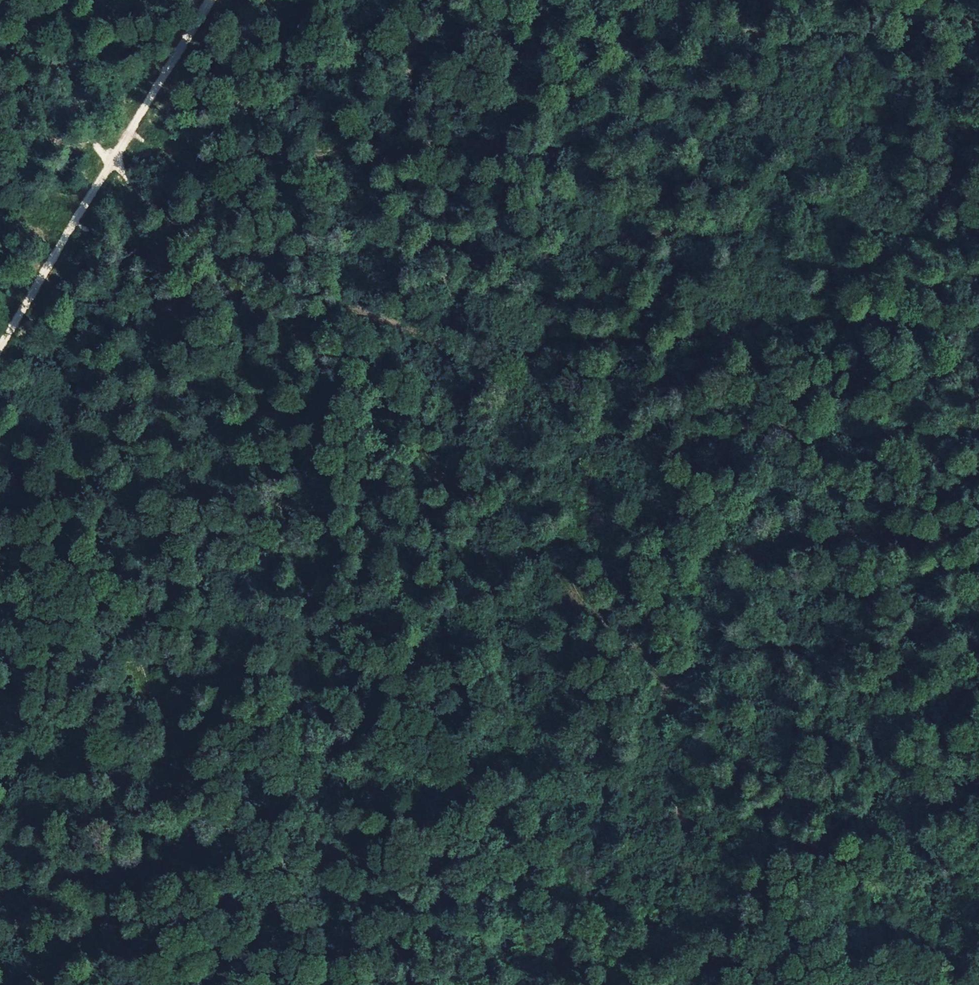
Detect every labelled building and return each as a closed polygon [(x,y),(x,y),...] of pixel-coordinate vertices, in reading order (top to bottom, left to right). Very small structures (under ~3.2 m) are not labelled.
[(26,296),(34,300),(44,279),(37,276),(26,296)]
